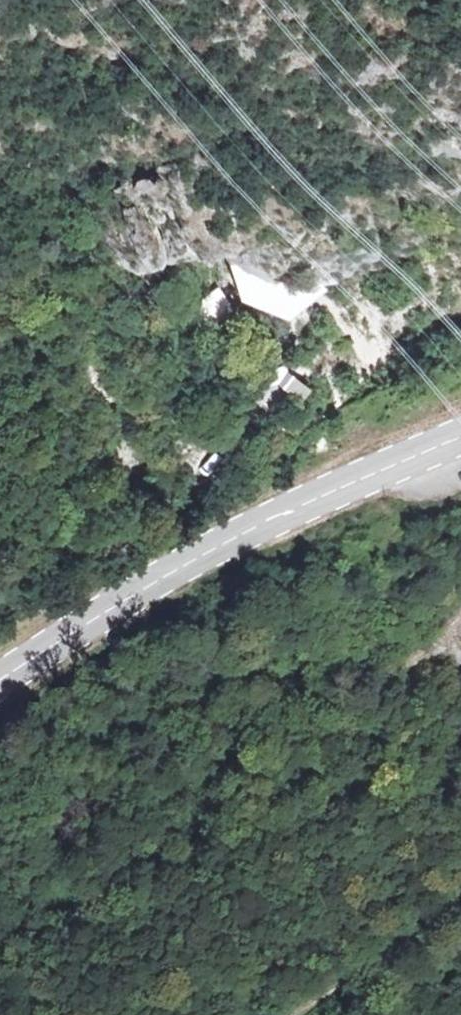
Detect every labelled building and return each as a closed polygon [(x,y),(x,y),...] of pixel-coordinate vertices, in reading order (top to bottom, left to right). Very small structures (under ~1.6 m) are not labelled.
[(200,303),(210,323),(234,311),(224,291),(200,303)] [(286,377),(278,392),(303,405),(311,390),(286,377)]
